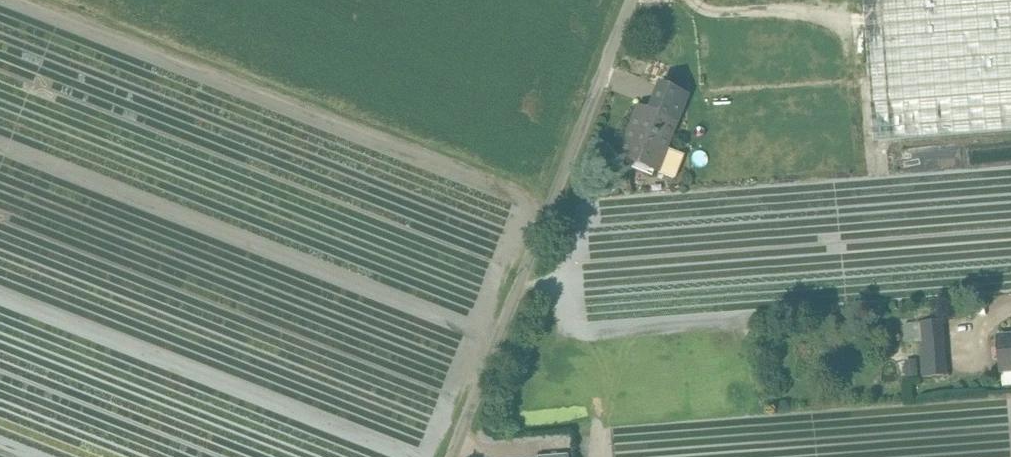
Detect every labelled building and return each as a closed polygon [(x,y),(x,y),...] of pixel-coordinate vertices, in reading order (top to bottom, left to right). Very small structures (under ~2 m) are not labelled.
[(868,139),(1010,131),(1010,0),(863,0),(868,139)] [(686,95),(664,87),(654,113),(675,121),(686,95)] [(654,113),(638,107),(619,157),(674,179),(684,155),(665,148),(675,121),(654,113)] [(940,321),(916,323),(920,377),(943,376),(940,321)] [(998,337),(1001,371),(1010,370),(1010,336),(998,337)] [(905,376),(918,375),(917,358),(904,358),(905,376)]
